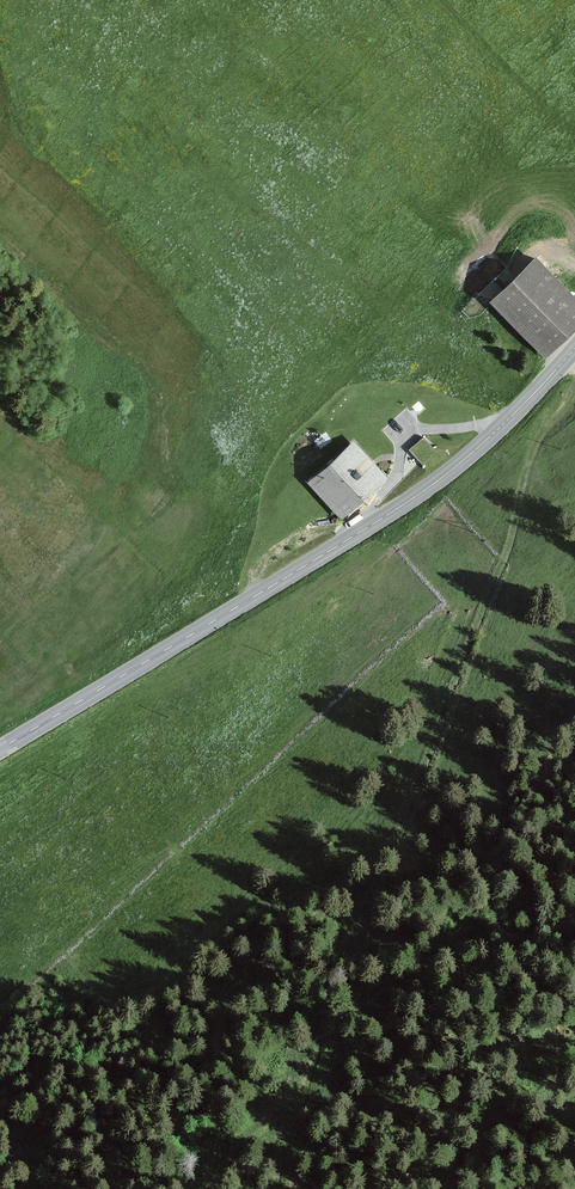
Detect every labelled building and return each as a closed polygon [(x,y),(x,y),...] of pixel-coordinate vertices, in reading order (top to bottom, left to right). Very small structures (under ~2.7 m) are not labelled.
[(492,301),(544,356),(574,327),(574,297),(538,258),(492,301)] [(355,442),(308,482),(338,518),(386,477),(355,442)]
